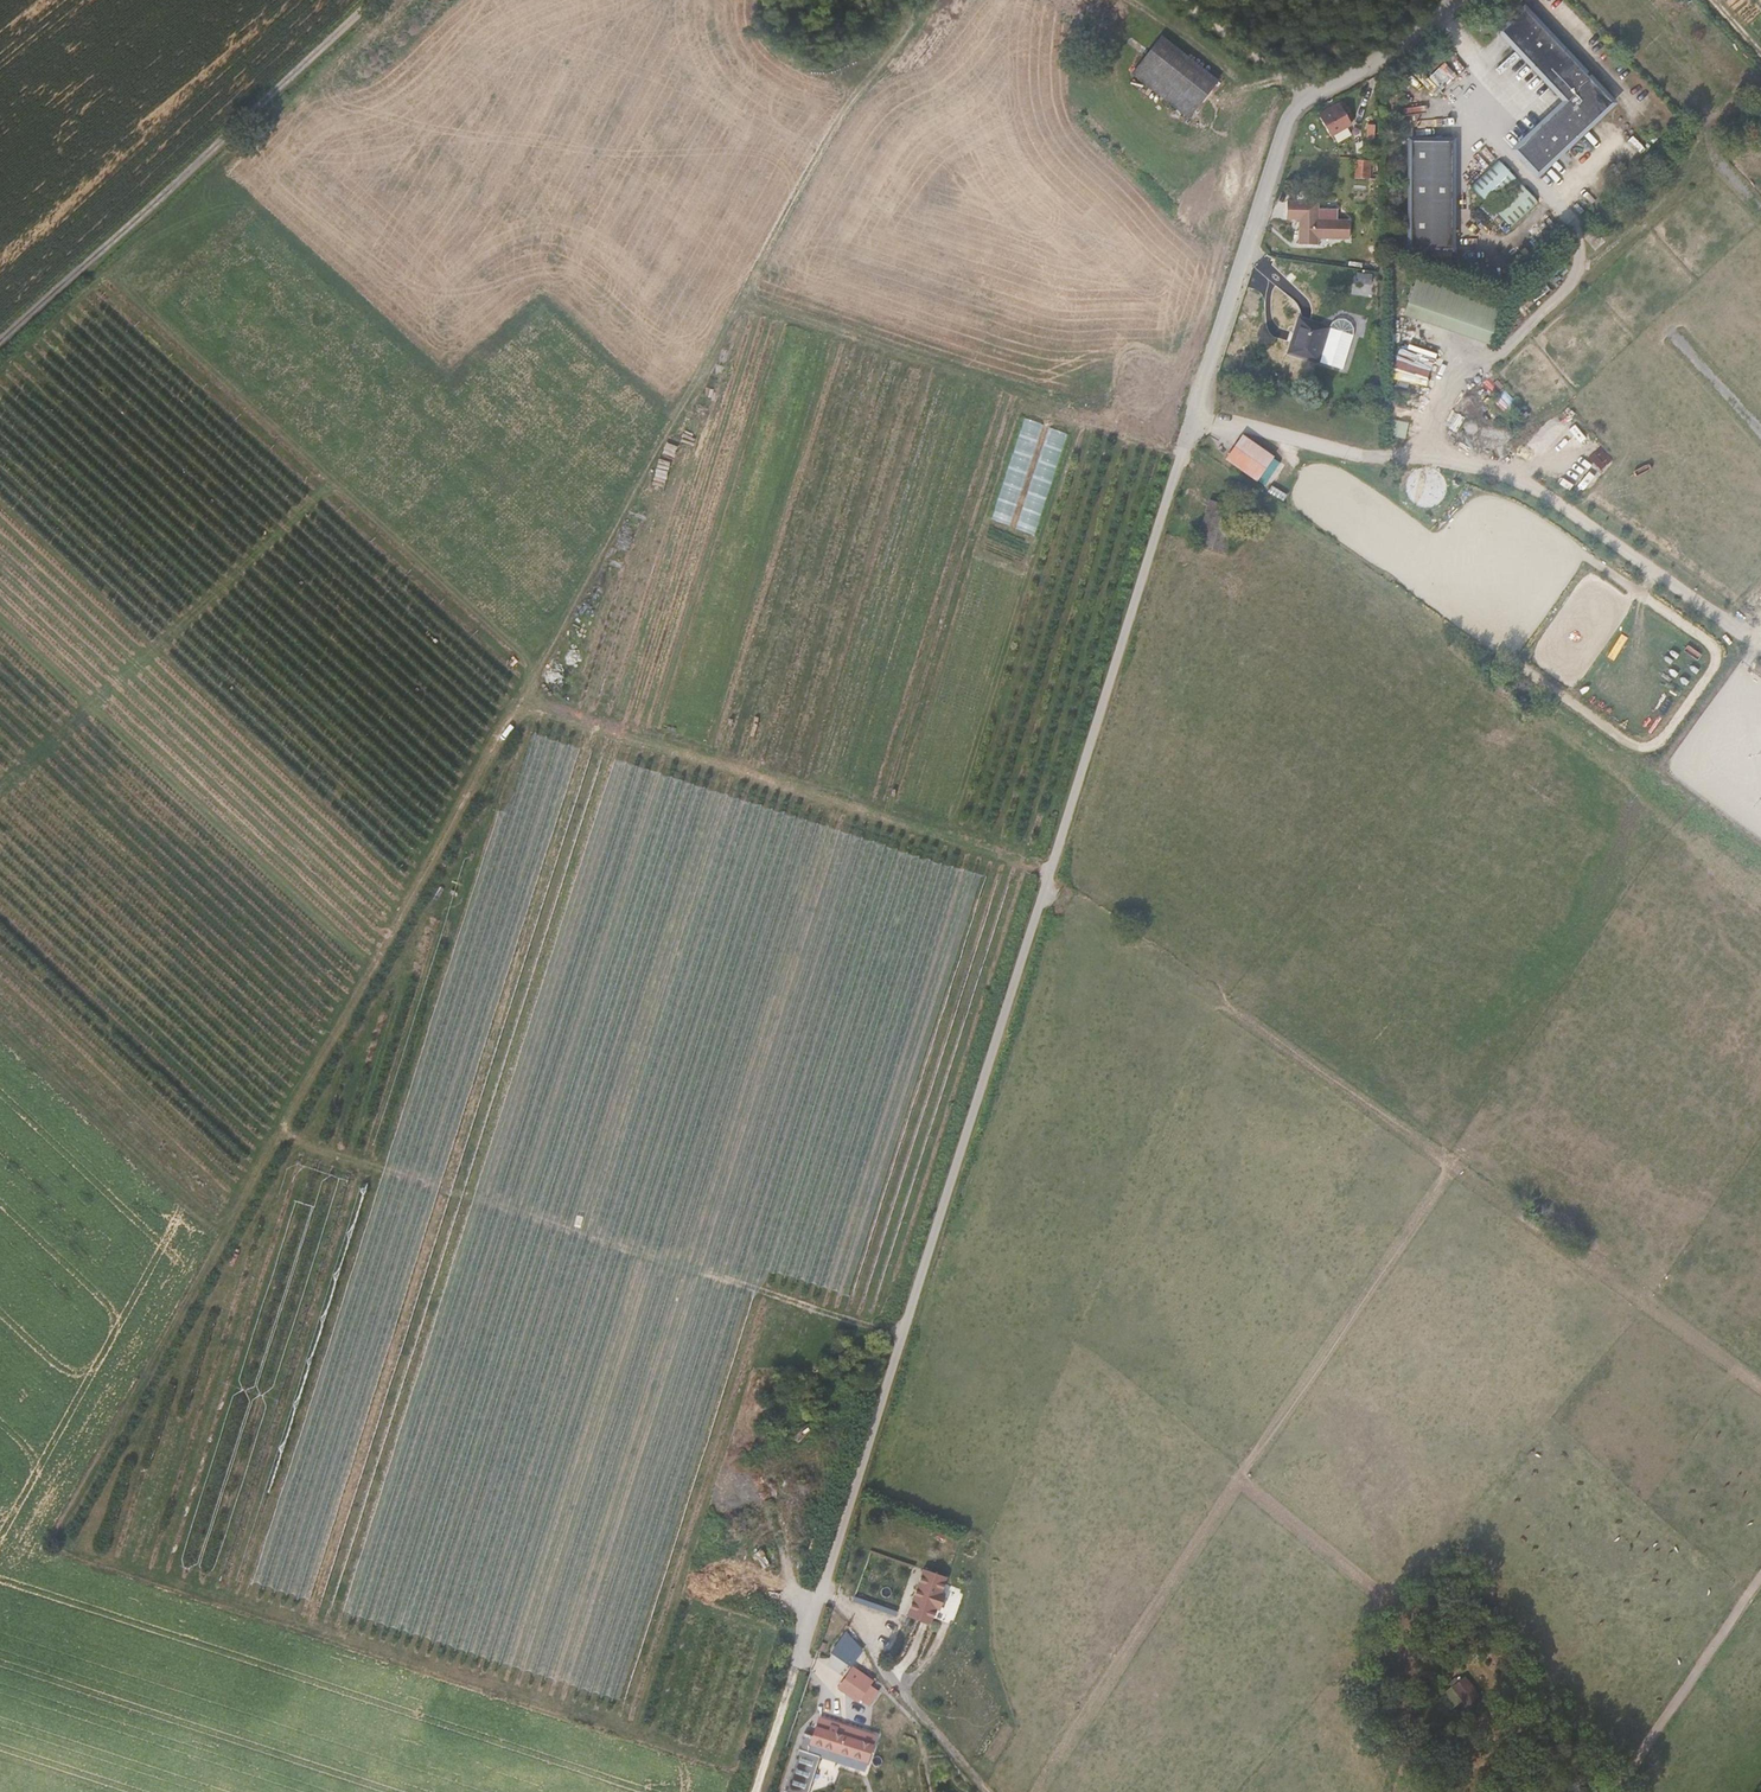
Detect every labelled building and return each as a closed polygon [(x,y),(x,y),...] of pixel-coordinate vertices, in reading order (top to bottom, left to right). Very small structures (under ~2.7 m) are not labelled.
[(1552,157),(1616,97),(1527,0),(1503,22),(1570,93),(1528,131),(1552,157)] [(1190,119),(1220,81),(1162,35),(1132,74),(1190,119)] [(1333,125),(1356,111),(1344,90),(1320,104),(1333,125)] [(1366,132),(1375,132),(1375,112),(1367,111),(1366,132)] [(1538,169),(1552,157),(1528,131),(1514,143),(1538,169)] [(1455,251),(1455,143),(1413,142),(1413,251),(1455,251)] [(1357,165),(1372,166),(1373,148),(1357,148),(1357,165)] [(1477,181),(1481,185),(1476,190),(1489,204),(1516,178),(1498,160),(1477,181)] [(1328,189),(1346,190),(1347,175),(1329,174),(1328,189)] [(1510,228),(1538,202),(1521,184),(1493,210),(1510,228)] [(1335,226),(1348,227),(1349,207),(1336,207),(1337,196),(1318,195),(1318,188),(1286,186),(1285,207),(1298,207),(1296,232),(1316,233),(1317,220),(1322,220),(1322,223),(1335,224),(1335,226)] [(1280,337),(1335,355),(1345,325),(1346,316),(1345,310),(1340,306),(1334,304),(1327,307),(1323,313),(1292,302),(1280,337)] [(1485,369),(1469,381),(1473,387),(1490,375),(1485,369)] [(1501,393),(1493,403),(1509,414),(1516,404),(1501,393)] [(1391,419),(1388,435),(1405,439),(1409,423),(1391,419)] [(1265,485),(1281,462),(1275,458),(1276,457),(1244,434),(1227,459),(1258,481),(1259,481),(1265,485)] [(1196,545),(1225,553),(1237,510),(1208,502),(1196,545)] [(800,1443),(811,1430),(806,1425),(794,1438),(800,1443)] [(908,1617),(928,1624),(946,1577),(925,1569),(908,1617)] [(838,1688),(857,1701),(859,1698),(869,1684),(871,1681),(851,1668),(838,1688)] [(1465,1707),(1479,1696),(1463,1677),(1451,1686),(1453,1690),(1442,1699),(1450,1710),(1461,1702),(1465,1707)] [(879,1692),(869,1684),(859,1698),(868,1705),(879,1692)] [(815,1735),(858,1750),(863,1734),(820,1720),(815,1735)] [(821,1756),(864,1773),(877,1739),(863,1734),(858,1750),(815,1735),(805,1731),(799,1749),(821,1756)] [(799,1749),(784,1791),(786,1791),(808,1791),(821,1756),(799,1749)]
